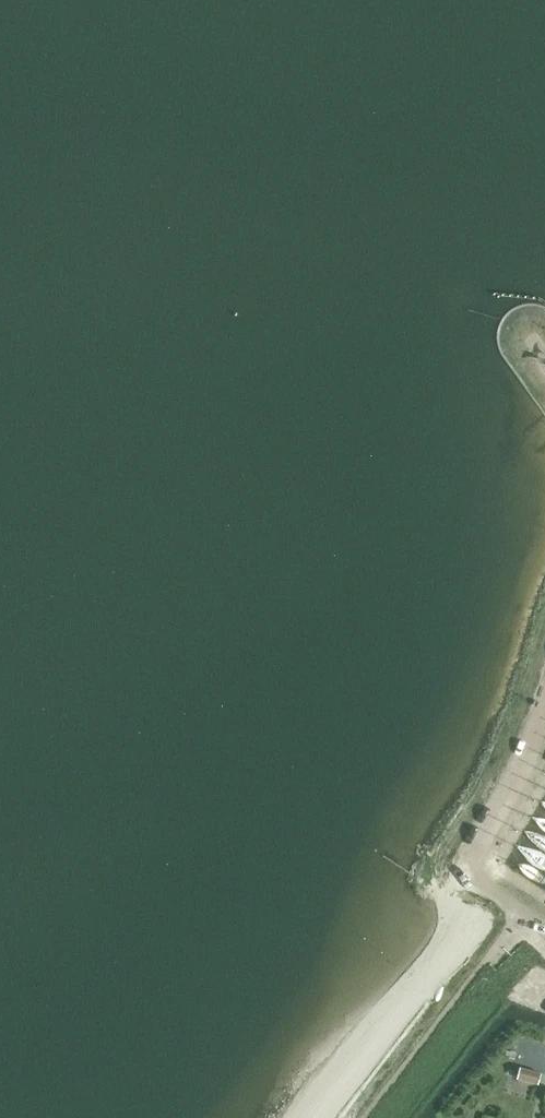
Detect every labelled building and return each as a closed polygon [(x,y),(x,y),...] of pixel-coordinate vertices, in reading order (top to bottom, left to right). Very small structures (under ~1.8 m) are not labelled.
[(541,1073),(520,1068),(518,1079),(538,1084),(541,1073)]
